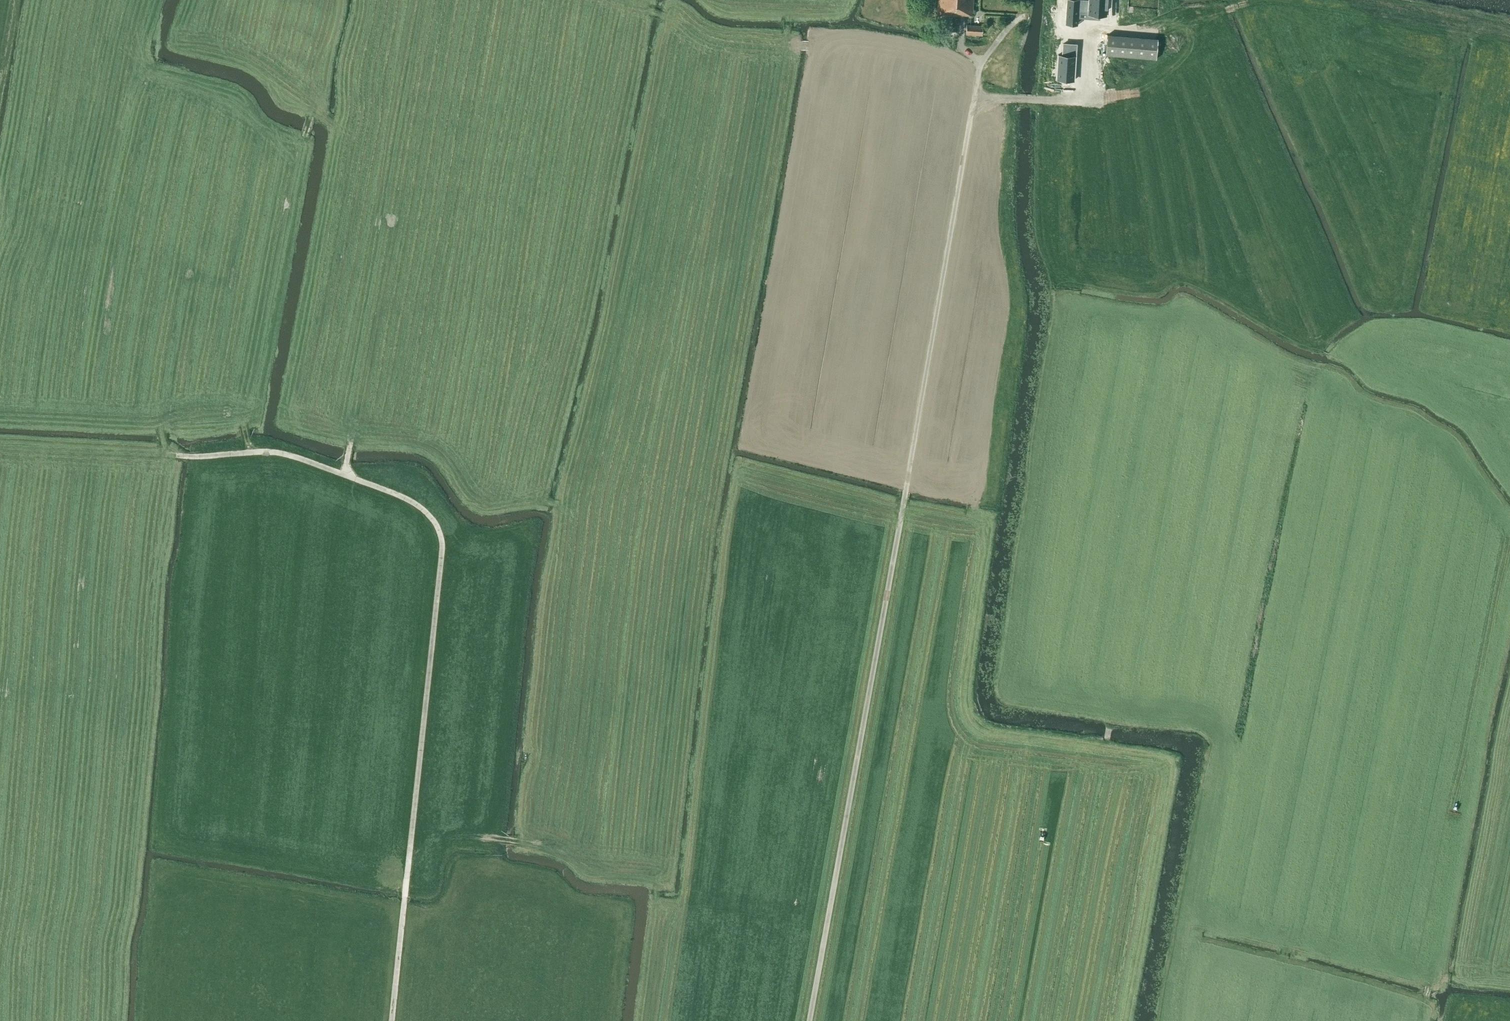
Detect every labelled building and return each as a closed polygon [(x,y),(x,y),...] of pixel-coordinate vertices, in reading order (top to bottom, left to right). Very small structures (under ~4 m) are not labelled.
[(972,14),(973,0),(937,0),(936,14),(960,15),(960,13),(972,14)] [(1068,24),(1069,24),(1069,22),(1079,23),(1079,25),(1080,25),(1081,13),(1109,15),(1109,17),(1110,17),(1111,0),(1092,0),(1092,2),(1071,0),(1070,0),(1070,2),(1069,12),(1068,24)] [(965,33),(982,33),(982,24),(966,24),(965,33)] [(1157,40),(1106,36),(1105,56),(1155,60),(1157,40)] [(1059,55),(1057,81),(1058,81),(1058,80),(1075,82),(1077,57),(1076,57),(1076,58),(1060,56),(1060,55),(1059,55)]
